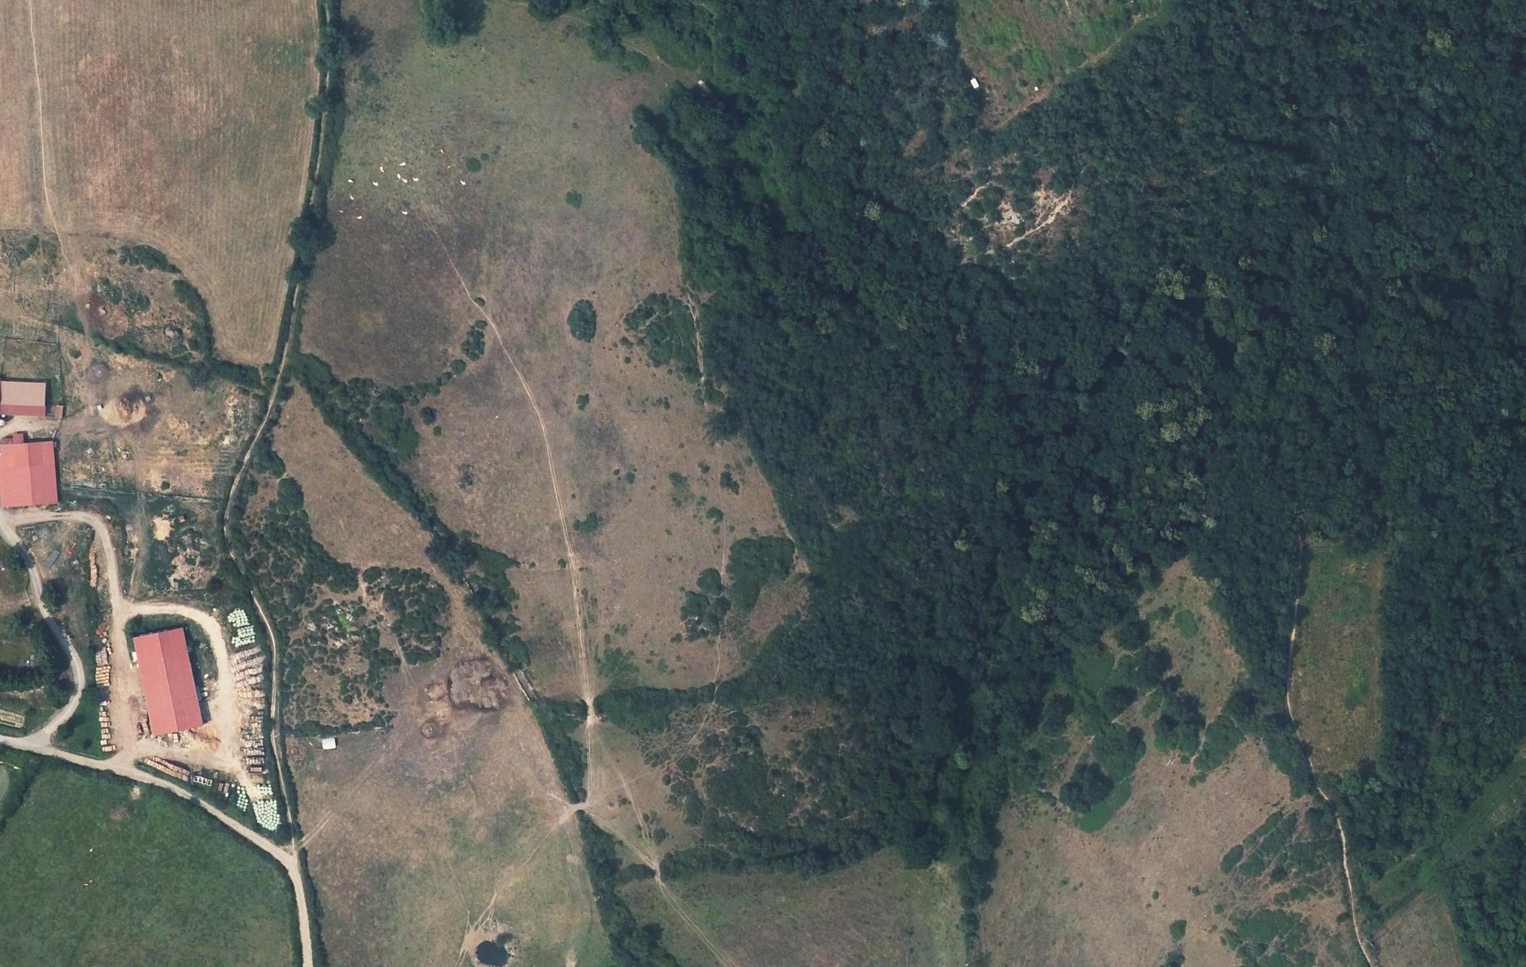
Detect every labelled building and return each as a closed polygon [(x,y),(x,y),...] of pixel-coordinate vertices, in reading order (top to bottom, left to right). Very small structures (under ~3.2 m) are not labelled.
[(0,381),(0,383),(0,415),(44,418),(45,384),(0,381)] [(69,407),(56,405),(55,417),(67,419),(69,407)] [(53,442),(3,445),(7,507),(57,504),(53,442)] [(182,630),(133,642),(156,740),(205,728),(182,630)] [(322,749),(335,749),(335,738),(321,739),(322,749)] [(197,777),(195,782),(210,785),(212,780),(197,777)] [(256,788),(255,794),(274,797),(275,791),(256,788)]
